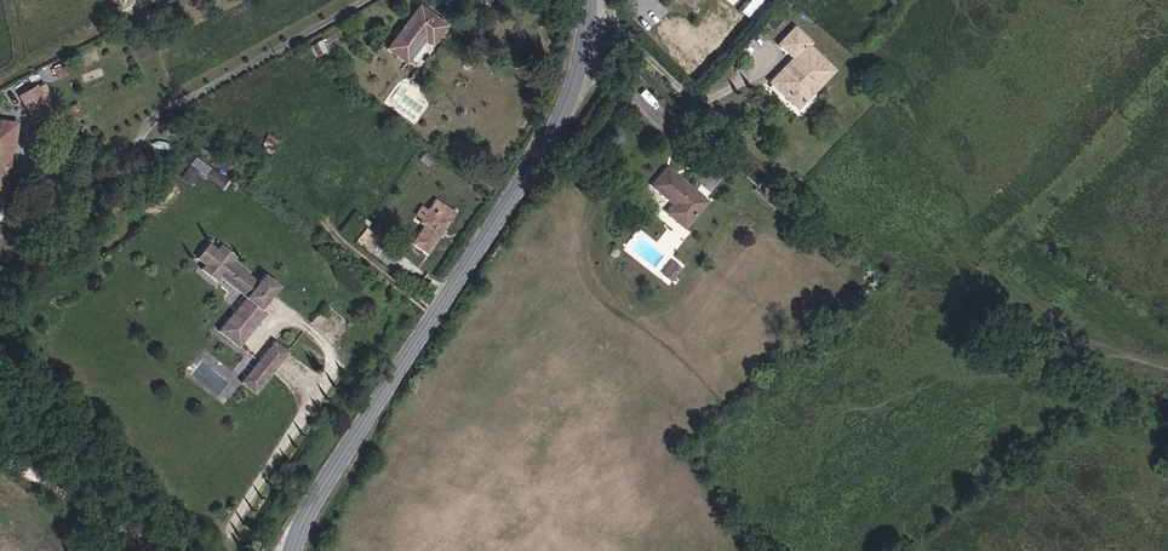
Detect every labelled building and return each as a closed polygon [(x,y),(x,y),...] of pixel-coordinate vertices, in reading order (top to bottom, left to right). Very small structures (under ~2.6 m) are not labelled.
[(432,44),(445,26),(419,7),(388,49),(406,62),(424,38),(432,44)] [(772,27),(782,17),(774,10),(764,20),(772,27)] [(797,107),(833,70),(808,46),(810,43),(795,29),(780,44),(794,58),(777,76),(795,92),(789,99),(797,107)] [(795,92),(777,76),(771,82),(789,99),(795,92)] [(50,113),(37,89),(23,97),(36,121),(50,113)] [(11,147),(2,146),(3,140),(0,140),(2,121),(0,121),(0,198),(3,198),(6,197),(11,147)] [(11,147),(14,122),(2,121),(0,140),(3,140),(2,146),(11,147)] [(596,148),(604,138),(593,130),(585,140),(596,148)] [(194,157),(184,179),(194,183),(198,173),(222,184),(227,172),(194,157)] [(706,202),(667,168),(652,186),(674,204),(667,213),(684,228),(706,202)] [(781,200),(762,182),(755,190),(773,208),(781,200)] [(427,252),(453,213),(435,201),(428,211),(422,220),(421,223),(425,226),(413,243),(427,252)] [(422,220),(428,211),(422,207),(416,216),(422,220)] [(369,252),(379,239),(366,228),(357,240),(356,241),(369,252)] [(260,309),(278,286),(264,275),(257,283),(231,262),(235,257),(221,246),(217,250),(209,244),(197,258),(205,265),(201,270),(216,281),(219,276),(246,297),(218,331),(238,347),(265,313),(260,309)] [(671,281),(680,269),(672,262),(663,274),(671,281)] [(271,373),(288,353),(274,341),(257,362),(271,373)] [(255,394),(271,373),(257,362),(241,382),(255,394)]
